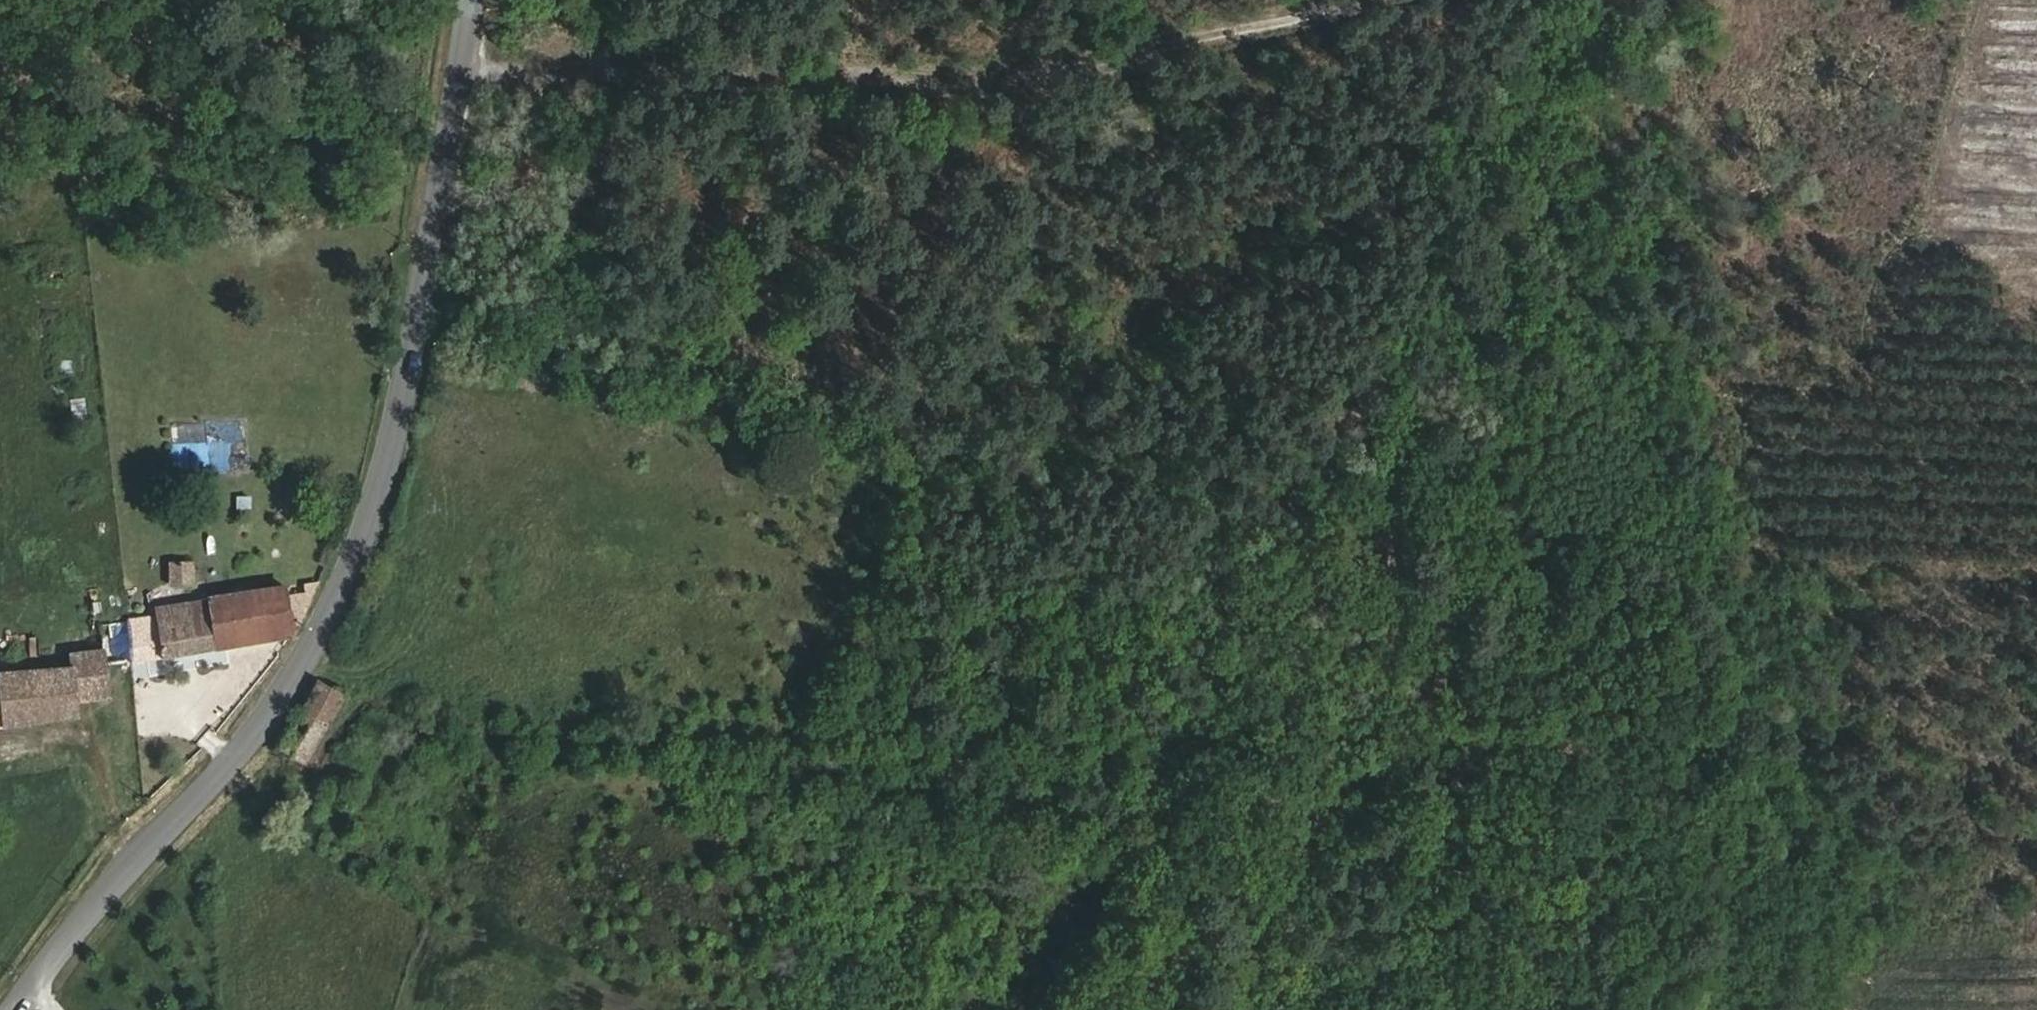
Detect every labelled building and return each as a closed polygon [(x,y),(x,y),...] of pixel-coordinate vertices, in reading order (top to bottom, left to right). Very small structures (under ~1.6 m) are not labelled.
[(181,587),(181,565),(159,566),(159,587),(181,587)] [(137,616),(117,619),(122,661),(177,653),(282,634),(311,580),(233,594),(137,616)] [(89,623),(93,648),(96,665),(122,661),(117,619),(89,623)] [(58,652),(60,667),(66,699),(98,696),(96,665),(93,648),(58,652)] [(60,667),(0,673),(0,722),(67,712),(66,699),(60,667)] [(310,679),(271,746),(295,757),(333,694),(310,679)]
